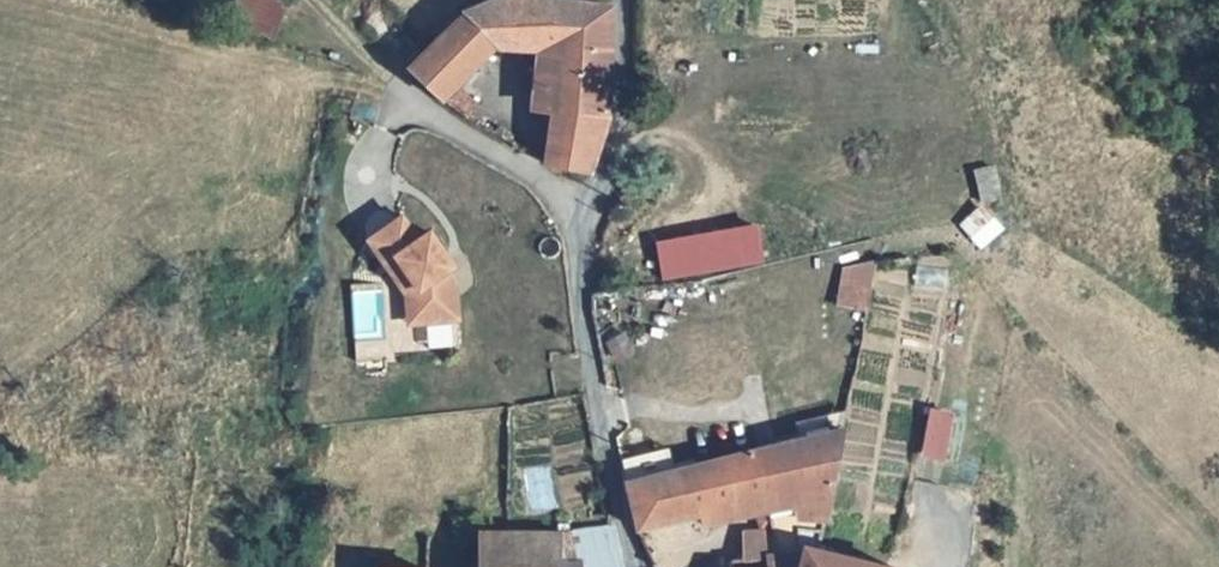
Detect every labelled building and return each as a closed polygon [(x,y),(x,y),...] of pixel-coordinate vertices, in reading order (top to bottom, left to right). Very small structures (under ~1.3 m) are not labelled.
[(272,33),(281,0),(233,0),(227,21),(272,33)] [(606,0),(480,0),(465,6),(423,47),(405,64),(438,96),(495,40),(535,47),(534,103),(545,105),(609,110),(608,0),(606,0)] [(536,159),(591,163),(609,110),(545,105),(536,159)] [(403,211),(371,235),(397,273),(407,266),(420,284),(423,318),(460,315),(457,280),(447,266),(440,257),(448,251),(432,215),(412,223),(403,211)] [(659,237),(665,275),(763,258),(755,219),(659,237)] [(448,251),(440,257),(447,266),(454,261),(448,251)] [(874,264),(842,259),(835,304),(867,309),(874,264)] [(407,266),(397,273),(408,290),(410,318),(423,318),(420,284),(407,266)] [(919,455),(945,459),(953,408),(927,404),(919,455)] [(806,436),(848,426),(851,407),(803,418),(806,436)] [(806,436),(626,477),(636,526),(640,526),(697,514),(702,521),(743,512),(742,503),(768,496),(792,489),(840,475),(848,426),(806,436)] [(833,520),(840,475),(792,489),(801,522),(833,520)] [(801,522),(792,489),(768,496),(777,529),(801,526),(801,522)] [(617,523),(610,523),(583,525),(586,559),(582,559),(583,566),(624,566),(617,523)] [(509,526),(481,526),(481,566),(583,566),(582,559),(558,557),(563,528),(521,526),(509,526)] [(746,533),(744,554),(772,552),(802,551),(801,526),(777,529),(746,533)] [(810,550),(802,551),(772,552),(771,566),(807,566),(810,550)] [(901,565),(829,550),(810,550),(807,566),(904,566),(901,565)]
